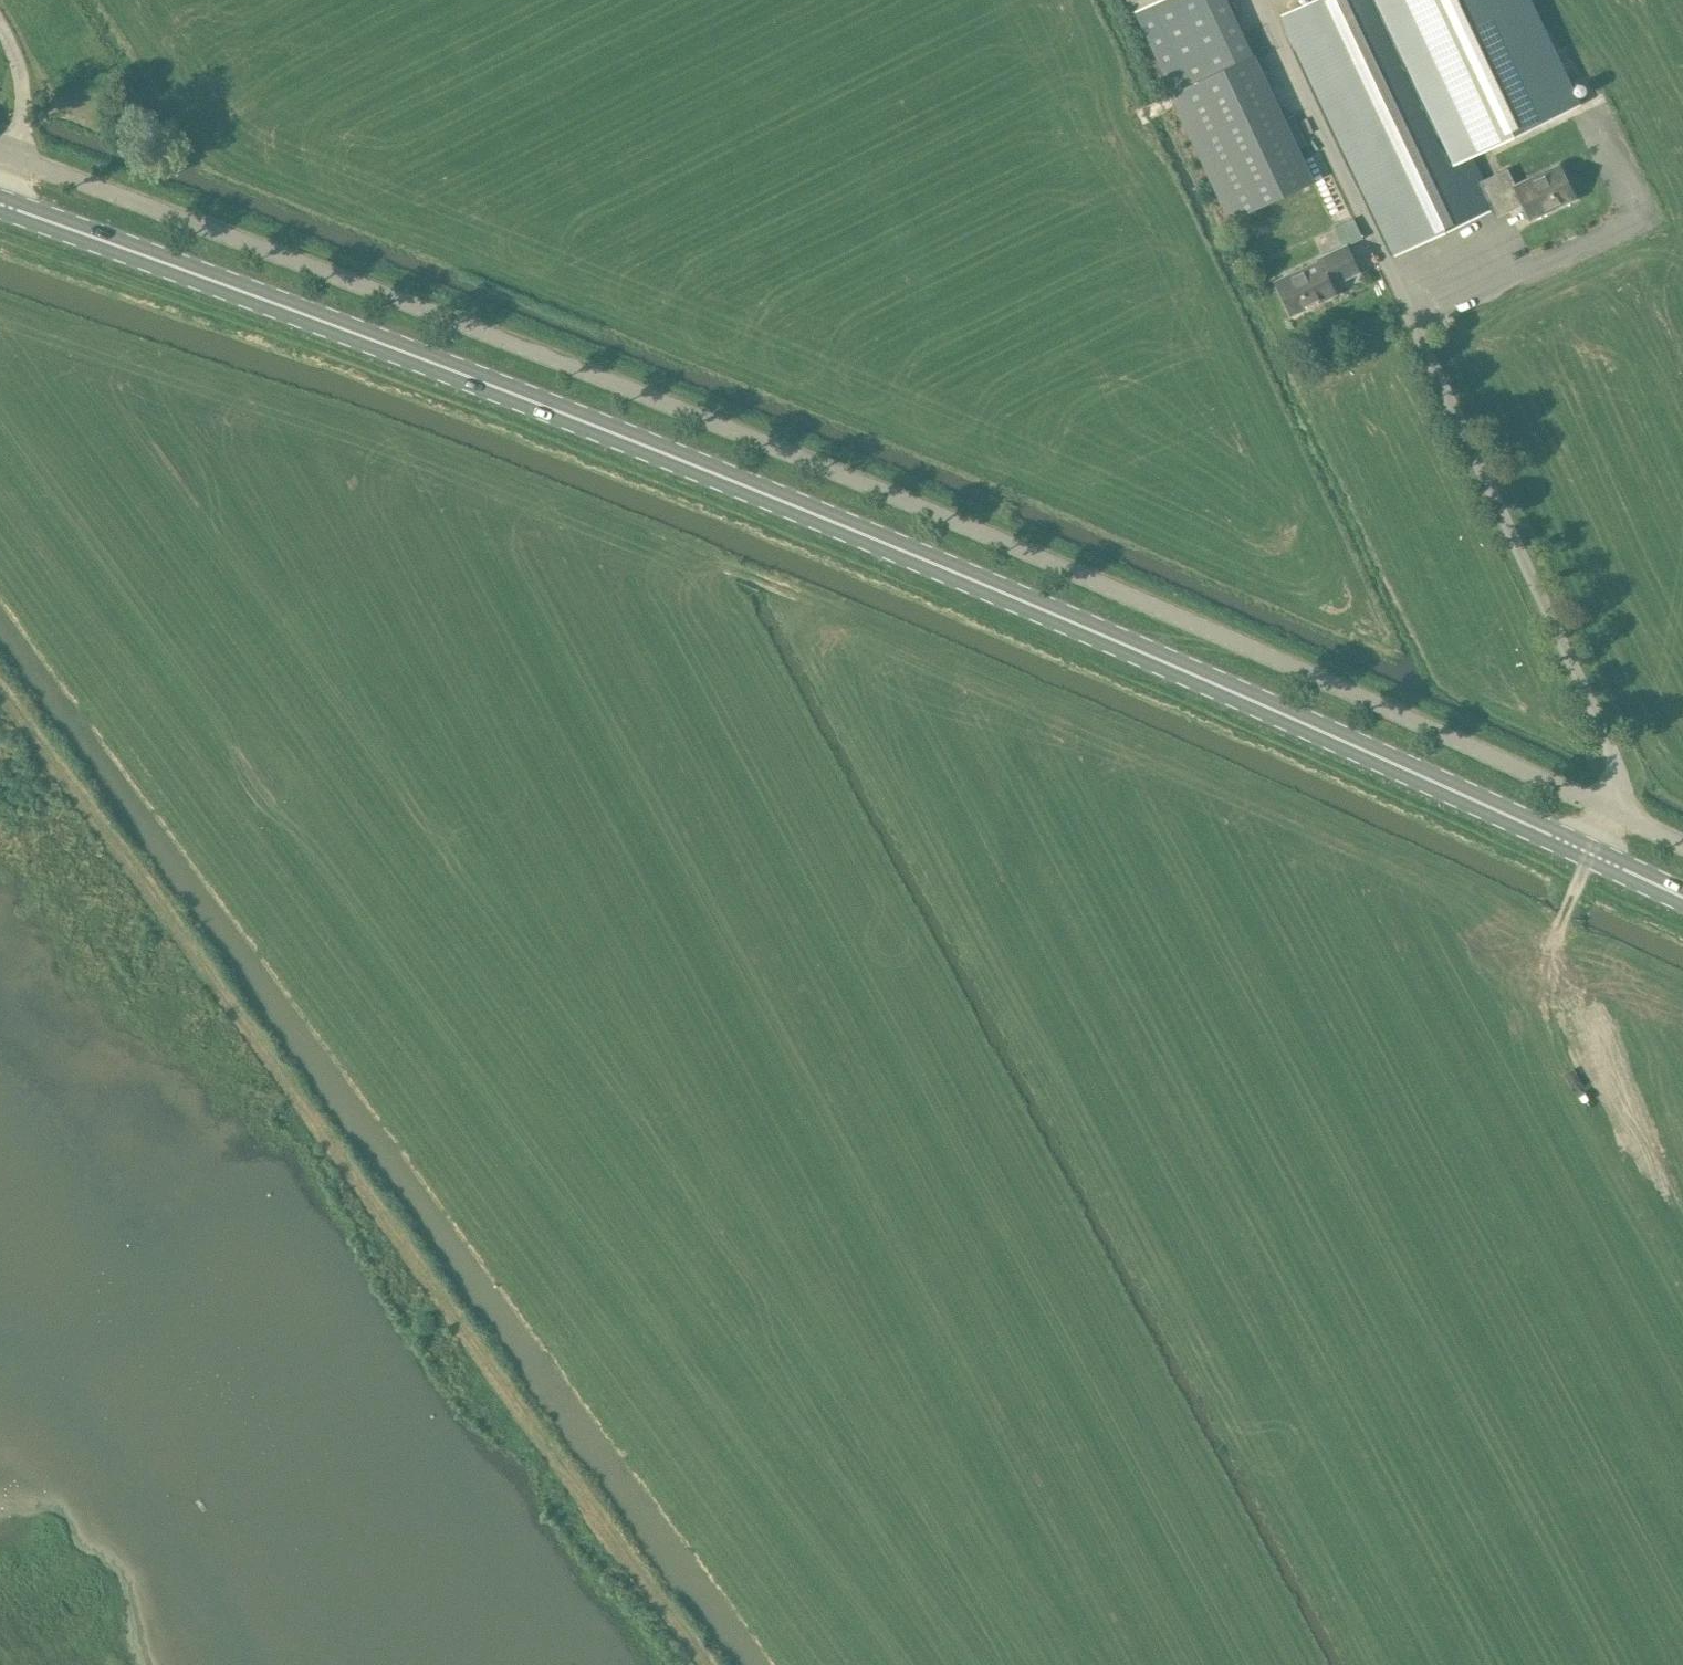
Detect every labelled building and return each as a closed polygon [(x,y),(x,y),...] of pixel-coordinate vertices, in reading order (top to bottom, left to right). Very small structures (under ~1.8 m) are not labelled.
[(1313,179),(1229,0),(1127,0),(1229,218),(1313,179)] [(1395,254),(1498,207),(1485,180),(1471,149),(1567,103),(1519,0),(1316,0),(1282,15),(1395,254)] [(1502,216),(1525,205),(1531,219),(1575,198),(1560,165),(1516,186),(1508,169),(1485,180),(1498,207),(1502,216)] [(1320,259),(1321,261),(1276,282),(1291,314),(1336,293),(1332,285),(1359,272),(1347,246),(1320,259)]
